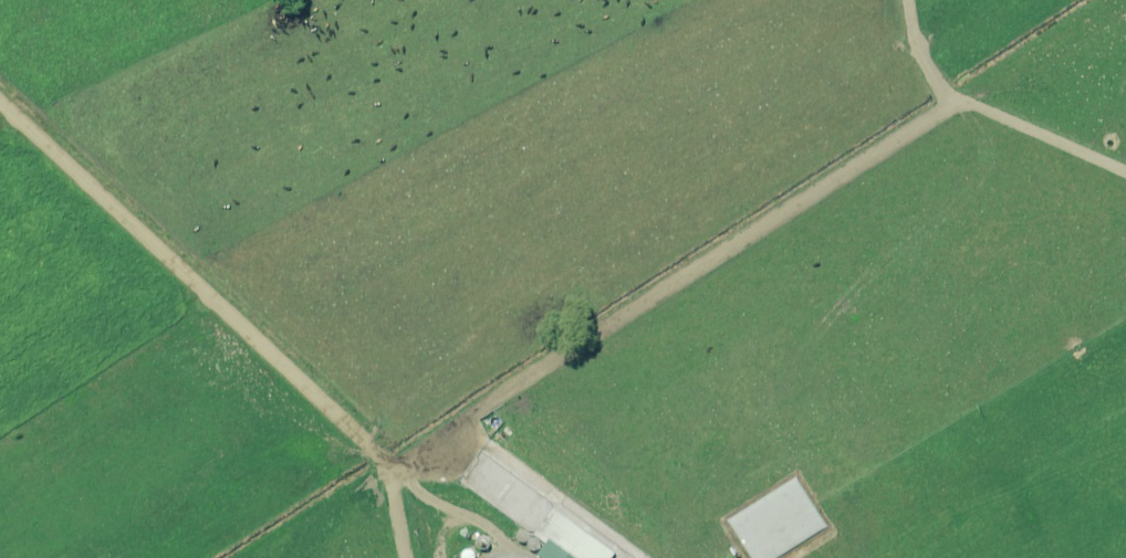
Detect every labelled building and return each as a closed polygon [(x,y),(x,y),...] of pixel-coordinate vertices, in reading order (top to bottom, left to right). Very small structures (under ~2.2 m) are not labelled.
[(554,510),(536,535),(549,544),(540,556),(542,557),(612,557),(615,554),(554,510)]
